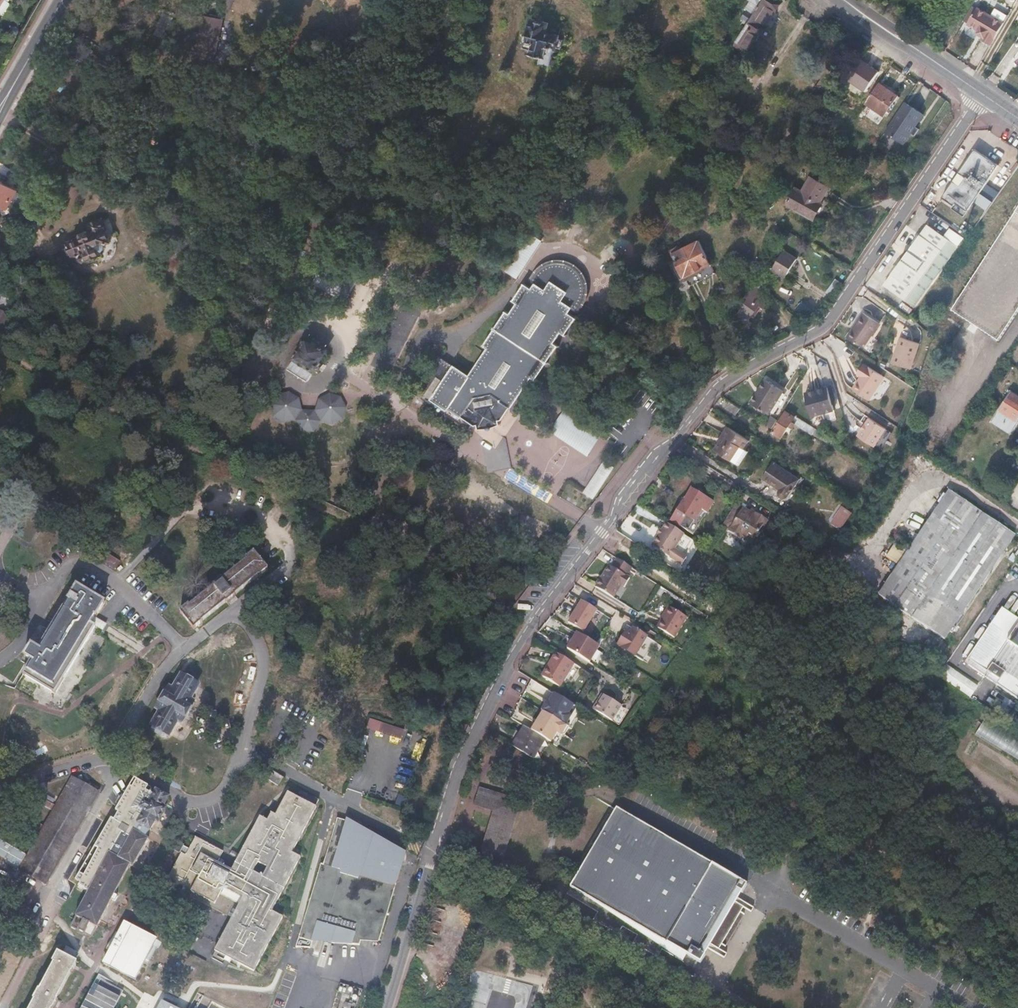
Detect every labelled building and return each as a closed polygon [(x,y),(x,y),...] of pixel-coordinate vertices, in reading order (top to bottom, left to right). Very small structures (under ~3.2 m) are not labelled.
[(755,14),(739,39),(728,55),(732,57),(737,49),(744,54),(749,46),(748,38),(753,30),(761,35),(768,25),(766,23),(775,9),(777,10),(783,0),(764,0),(760,5),(755,14)] [(977,7),(976,9),(972,6),(963,20),(968,23),(967,24),(979,31),(977,34),(983,37),(981,39),(986,42),(991,45),(1004,23),(977,7)] [(755,14),(748,10),(743,17),(747,19),(735,37),(739,39),(755,14)] [(223,21),(205,17),(196,56),(215,60),(223,21)] [(527,42),(529,42),(527,48),(533,50),(532,54),(542,57),(541,62),(552,65),(556,49),(557,49),(558,46),(562,48),(565,39),(561,38),(561,35),(547,32),(549,24),(533,20),(527,42)] [(98,53),(76,41),(68,53),(90,65),(97,54),(98,53)] [(876,71),(859,61),(847,81),(864,91),(876,71)] [(899,94),(881,82),(868,102),(886,114),(899,94)] [(907,147),(927,116),(907,103),(887,134),(907,147)] [(91,115),(88,120),(96,125),(99,119),(91,115)] [(999,164),(983,152),(976,147),(940,195),(952,204),(950,207),(962,215),(974,198),(987,208),(992,201),(978,192),(999,164)] [(703,176),(695,171),(686,184),(694,189),(703,176)] [(804,190),(797,187),(788,206),(816,221),(826,202),(824,201),(832,186),(812,175),(804,190)] [(0,180),(0,205),(14,213),(25,195),(17,191),(18,190),(0,180)] [(951,311),(997,342),(1017,310),(1017,209),(951,311)] [(85,237),(71,242),(76,256),(80,254),(81,256),(82,257),(83,259),(85,259),(87,260),(89,259),(90,259),(90,260),(104,255),(103,253),(105,252),(106,250),(107,248),(107,246),(107,244),(112,242),(103,220),(93,224),(94,227),(90,231),(84,234),(85,237)] [(948,241),(925,225),(881,285),(903,302),(948,241)] [(528,231),(528,232),(504,268),(519,278),(543,241),(528,231)] [(420,232),(400,232),(401,240),(420,239),(420,232)] [(718,273),(713,264),(701,241),(682,250),(681,247),(673,252),(678,262),(673,265),(681,281),(686,278),(691,287),(718,273)] [(797,258),(784,251),(773,271),(786,279),(797,258)] [(509,310),(493,334),(486,344),(492,348),(480,364),(483,375),(474,377),(442,356),(417,394),(473,430),(479,422),(481,424),(485,423),(486,427),(496,426),(506,423),(505,418),(509,417),(536,377),(541,380),(564,345),(559,342),(566,332),(571,335),(582,319),(572,312),(575,307),(581,311),(586,303),(589,294),(590,289),(589,282),(588,279),(587,275),(584,272),(581,268),(578,266),(569,262),(564,261),(560,261),(556,261),(553,262),(549,263),(545,266),(541,269),(537,273),(533,279),(539,283),(535,289),(526,283),(516,300),(520,303),(513,313),(509,310)] [(325,263),(321,275),(317,288),(354,301),(362,276),(325,263)] [(749,298),(750,299),(738,317),(749,324),(761,306),(764,309),(769,302),(765,299),(768,294),(758,285),(749,298)] [(0,294),(0,307),(3,309),(14,314),(16,310),(5,304),(8,298),(0,294)] [(424,312),(408,304),(376,366),(393,374),(424,312)] [(0,311),(0,337),(10,315),(0,311)] [(879,324),(861,313),(845,338),(863,349),(879,324)] [(314,341),(309,337),(288,368),(308,381),(329,350),(320,345),(322,342),(316,338),(314,341)] [(918,344),(899,337),(890,363),(909,370),(918,344)] [(857,375),(861,378),(852,391),(869,402),(883,378),(863,365),(857,375)] [(784,393),(767,382),(753,403),(770,414),(784,393)] [(830,387),(816,392),(823,416),(833,413),(831,406),(834,405),(832,396),(832,395),(830,387)] [(1014,391),(1001,410),(1017,421),(1017,394),(1014,391)] [(816,392),(803,396),(811,420),(823,416),(816,392)] [(273,406),(276,417),(286,424),(297,421),(299,423),(304,432),(315,433),(322,423),(324,422),(335,425),(345,420),(348,409),(343,399),(332,395),(321,401),(318,411),(316,412),(305,412),(303,411),(301,400),(291,394),(279,397),(273,406)] [(250,400),(236,395),(232,406),(246,411),(250,400)] [(729,402),(725,408),(737,415),(741,409),(729,402)] [(567,410),(555,429),(593,453),(605,434),(567,410)] [(1001,410),(994,422),(1013,434),(1017,426),(1017,421),(1001,410)] [(792,428),(794,424),(816,437),(817,436),(836,448),(839,443),(820,431),(795,416),(794,418),(785,412),(773,432),(782,438),(789,427),(792,428)] [(860,430),(862,432),(858,438),(874,448),(886,430),(870,420),(866,426),(864,425),(860,430)] [(746,438),(729,428),(715,450),(731,461),(746,438)] [(736,463),(745,449),(741,446),(731,461),(736,463)] [(599,497),(620,464),(609,457),(588,490),(599,497)] [(777,462),(765,480),(782,490),(781,492),(781,494),(782,496),(782,498),(784,499),(786,500),(788,500),(790,499),(792,498),(803,480),(777,462)] [(685,504),(683,503),(672,522),(695,535),(714,503),(702,496),(699,494),(693,490),(685,504)] [(1015,534),(949,490),(879,592),(944,637),(1015,534)] [(852,508),(841,500),(829,517),(840,525),(852,508)] [(751,514),(736,505),(723,526),(730,531),(729,533),(740,541),(742,538),(751,543),(757,532),(758,533),(766,520),(757,514),(755,517),(751,514)] [(663,532),(660,537),(653,548),(684,567),(689,558),(685,555),(694,541),(668,524),(663,532)] [(893,562),(900,551),(892,546),(886,557),(893,562)] [(215,587),(215,588),(191,608),(190,607),(182,614),(196,630),(204,624),(203,623),(228,603),(228,604),(237,597),(236,596),(260,577),(261,577),(270,570),(256,553),(247,560),(248,562),(224,581),(223,580),(215,587)] [(612,566),(609,565),(595,587),(613,598),(622,585),(625,587),(631,578),(627,576),(633,568),(618,558),(612,566)] [(63,608),(64,609),(39,650),(32,645),(25,657),(29,660),(32,661),(23,676),(55,696),(98,629),(90,625),(95,617),(97,618),(106,604),(77,587),(63,608)] [(580,599),(568,623),(585,632),(598,608),(580,599)] [(520,604),(515,600),(508,609),(513,613),(520,604)] [(689,619),(671,608),(659,628),(677,639),(689,619)] [(999,613),(969,657),(973,660),(971,664),(1017,696),(1017,625),(999,613)] [(95,617),(90,625),(98,629),(101,632),(106,625),(101,623),(96,620),(97,618),(95,617)] [(629,636),(625,634),(619,644),(636,655),(649,635),(635,626),(632,631),(629,636)] [(602,646),(579,632),(568,650),(596,667),(606,652),(600,649),(602,646)] [(649,635),(636,655),(645,661),(658,641),(649,635)] [(551,662),(554,664),(544,679),(561,689),(575,665),(556,653),(551,662)] [(554,664),(551,662),(542,677),(544,679),(554,664)] [(943,668),(935,679),(968,700),(975,688),(943,668)] [(173,692),(171,690),(159,710),(162,712),(154,725),(170,735),(178,721),(180,722),(192,702),(190,701),(198,687),(182,677),(173,692)] [(533,695),(547,700),(551,690),(537,685),(533,695)] [(542,711),(543,712),(563,724),(574,705),(555,694),(548,706),(546,705),(542,711)] [(622,707),(604,697),(595,711),(613,722),(622,707)] [(1013,708),(1003,722),(1011,727),(1017,717),(1017,701),(1013,708)] [(195,704),(192,702),(180,722),(184,724),(195,704)] [(1013,708),(1005,702),(995,717),(1003,722),(1013,708)] [(569,727),(543,712),(531,731),(550,742),(551,743),(556,733),(561,735),(565,734),(569,727)] [(401,739),(404,729),(370,718),(367,728),(401,739)] [(983,720),(975,735),(1017,760),(1017,740),(983,720)] [(155,730),(156,732),(155,734),(162,738),(163,736),(166,736),(168,738),(170,735),(154,725),(152,728),(155,730)] [(531,731),(525,727),(513,747),(538,762),(550,742),(531,731)] [(551,743),(557,747),(565,734),(561,735),(556,733),(551,743)] [(513,748),(509,753),(521,760),(524,755),(513,748)] [(284,780),(273,773),(269,780),(280,787),(284,780)] [(100,794),(73,778),(26,857),(19,870),(46,885),(100,794)] [(137,781),(135,779),(122,801),(124,802),(137,781)] [(115,820),(112,818),(95,847),(101,850),(81,882),(79,886),(90,892),(76,918),(77,919),(71,929),(91,939),(96,929),(97,930),(112,902),(115,903),(117,899),(115,897),(131,867),(134,868),(149,841),(147,840),(156,823),(158,824),(167,810),(164,808),(169,800),(154,791),(151,796),(143,791),(146,786),(137,781),(124,802),(122,801),(117,809),(120,811),(115,820)] [(154,791),(146,786),(143,791),(151,796),(154,791)] [(500,866),(506,846),(520,802),(520,801),(478,788),(473,805),(494,811),(487,835),(479,860),(500,866)] [(182,855),(169,880),(193,892),(192,893),(215,905),(224,888),(243,898),(217,950),(257,970),(285,916),(274,910),(302,855),(294,852),(318,806),(289,792),(276,817),(271,814),(267,823),(259,819),(233,870),(218,863),(223,852),(196,838),(189,851),(184,848),(181,854),(182,855)] [(716,952),(740,913),(741,911),(728,904),(735,893),(741,896),(745,889),(616,810),(570,884),(568,888),(576,893),(697,967),(702,958),(697,955),(703,945),(716,952)] [(314,940),(318,927),(336,933),(333,941),(361,943),(362,940),(364,933),(381,938),(394,891),(384,888),(386,882),(392,884),(393,879),(396,880),(399,878),(404,858),(404,853),(401,849),(355,822),(338,817),(324,863),(322,863),(298,946),(312,946),(314,940)] [(25,852),(0,842),(0,858),(20,866),(25,852)] [(184,848),(177,845),(174,850),(181,854),(184,848)] [(101,850),(95,847),(76,879),(81,882),(101,850)] [(394,891),(399,878),(396,880),(393,879),(392,884),(386,882),(384,888),(394,891)] [(697,967),(576,893),(571,902),(594,915),(591,922),(615,937),(619,929),(633,938),(631,947),(653,961),(659,955),(693,974),(697,967)] [(32,913),(20,905),(9,923),(21,930),(32,913)] [(133,977),(153,939),(126,925),(121,936),(134,943),(131,948),(118,942),(107,963),(133,977)] [(314,940),(333,941),(336,933),(318,927),(314,940)] [(38,991),(33,1001),(35,1002),(31,1007),(55,1007),(56,1007),(58,1002),(57,1002),(72,973),(73,974),(75,971),(75,969),(78,964),(58,954),(53,964),(54,964),(51,971),(40,992),(38,991)] [(99,980),(84,1007),(117,1007),(124,993),(100,981),(99,980)]
